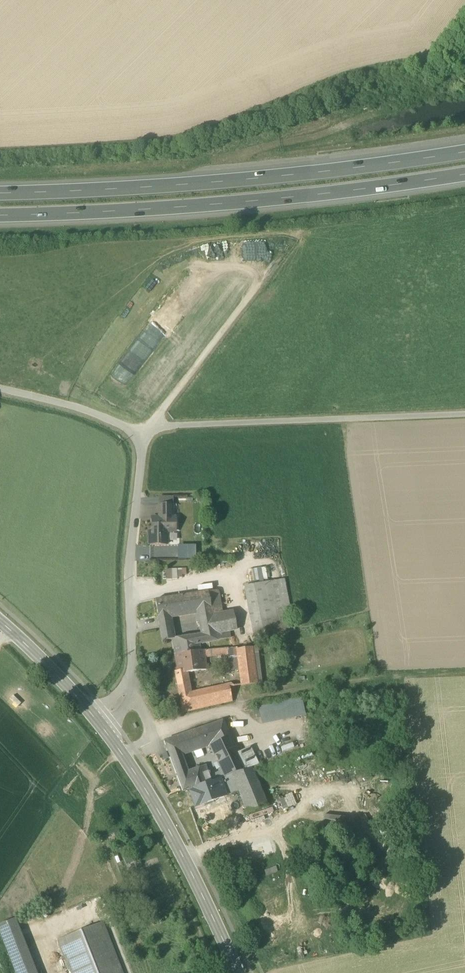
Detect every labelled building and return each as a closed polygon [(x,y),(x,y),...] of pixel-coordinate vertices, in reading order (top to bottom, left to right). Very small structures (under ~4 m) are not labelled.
[(210,246),(187,250),(190,262),(212,258),(210,246)] [(159,519),(173,519),(173,505),(158,505),(159,519)] [(150,546),(166,545),(166,531),(176,531),(176,519),(173,519),(159,519),(152,519),(152,530),(150,530),(150,546)] [(193,559),(193,545),(177,545),(177,559),(193,559)] [(265,566),(247,569),(250,584),(268,580),(265,566)] [(284,580),(269,583),(273,605),(275,616),(279,635),(294,632),(294,631),(284,580)] [(244,587),(249,610),(252,609),(273,605),(269,583),(269,582),(244,587)] [(208,592),(211,610),(221,607),(218,593),(217,591),(216,591),(208,592)] [(198,619),(212,616),(211,610),(208,592),(155,600),(158,617),(168,615),(196,611),(198,619)] [(273,605),(252,609),(254,620),(275,616),(273,605)] [(222,614),(221,607),(211,610),(212,616),(222,614)] [(279,635),(275,616),(254,620),(252,609),(249,610),(255,640),(279,635)] [(233,612),(222,614),(212,616),(198,619),(201,635),(203,644),(230,638),(229,631),(236,630),(233,612)] [(158,617),(160,629),(170,628),(168,615),(158,617)] [(160,629),(162,641),(172,639),(170,628),(160,629)] [(172,639),(174,653),(201,651),(199,644),(203,644),(201,635),(172,639)] [(257,647),(251,648),(256,684),(257,688),(263,687),(257,647)] [(210,657),(228,655),(229,655),(228,649),(228,648),(209,650),(210,657)] [(230,671),(239,670),(236,650),(236,648),(228,649),(229,655),(228,655),(230,671)] [(251,648),(236,650),(239,670),(241,684),(241,686),(256,684),(251,648)] [(204,651),(201,651),(174,653),(177,671),(178,674),(186,673),(206,670),(208,669),(208,665),(206,665),(205,653),(204,653),(204,651)] [(208,691),(191,695),(189,686),(186,673),(178,674),(177,671),(175,672),(178,688),(180,697),(180,698),(183,713),(232,702),(229,686),(208,691)] [(260,718),(261,723),(304,714),(301,699),(291,701),(258,707),(258,708),(260,718)] [(222,721),(199,729),(207,746),(210,745),(222,771),(225,777),(232,774),(252,767),(257,765),(249,748),(237,753),(222,721)] [(181,755),(207,746),(199,729),(164,741),(173,765),(184,762),(181,755)] [(183,791),(189,789),(194,787),(195,787),(204,784),(204,785),(211,782),(209,777),(207,772),(210,771),(207,765),(190,772),(189,770),(188,768),(187,769),(184,762),(173,765),(177,775),(183,791)] [(252,767),(232,774),(239,790),(247,813),(267,806),(252,767)] [(219,779),(225,777),(222,771),(209,777),(211,782),(219,779)] [(225,795),(239,790),(232,774),(225,777),(219,779),(225,795)] [(219,779),(211,782),(204,785),(204,784),(195,787),(194,787),(189,789),(195,806),(225,795),(219,779)] [(252,818),(273,812),(272,807),(251,813),(252,818)] [(246,848),(241,849),(245,863),(250,861),(246,848)] [(237,865),(245,863),(241,849),(233,851),(237,865)] [(15,919),(0,925),(0,935),(15,972),(37,972),(15,919)] [(71,972),(122,972),(119,963),(118,963),(103,923),(58,940),(71,972)]
